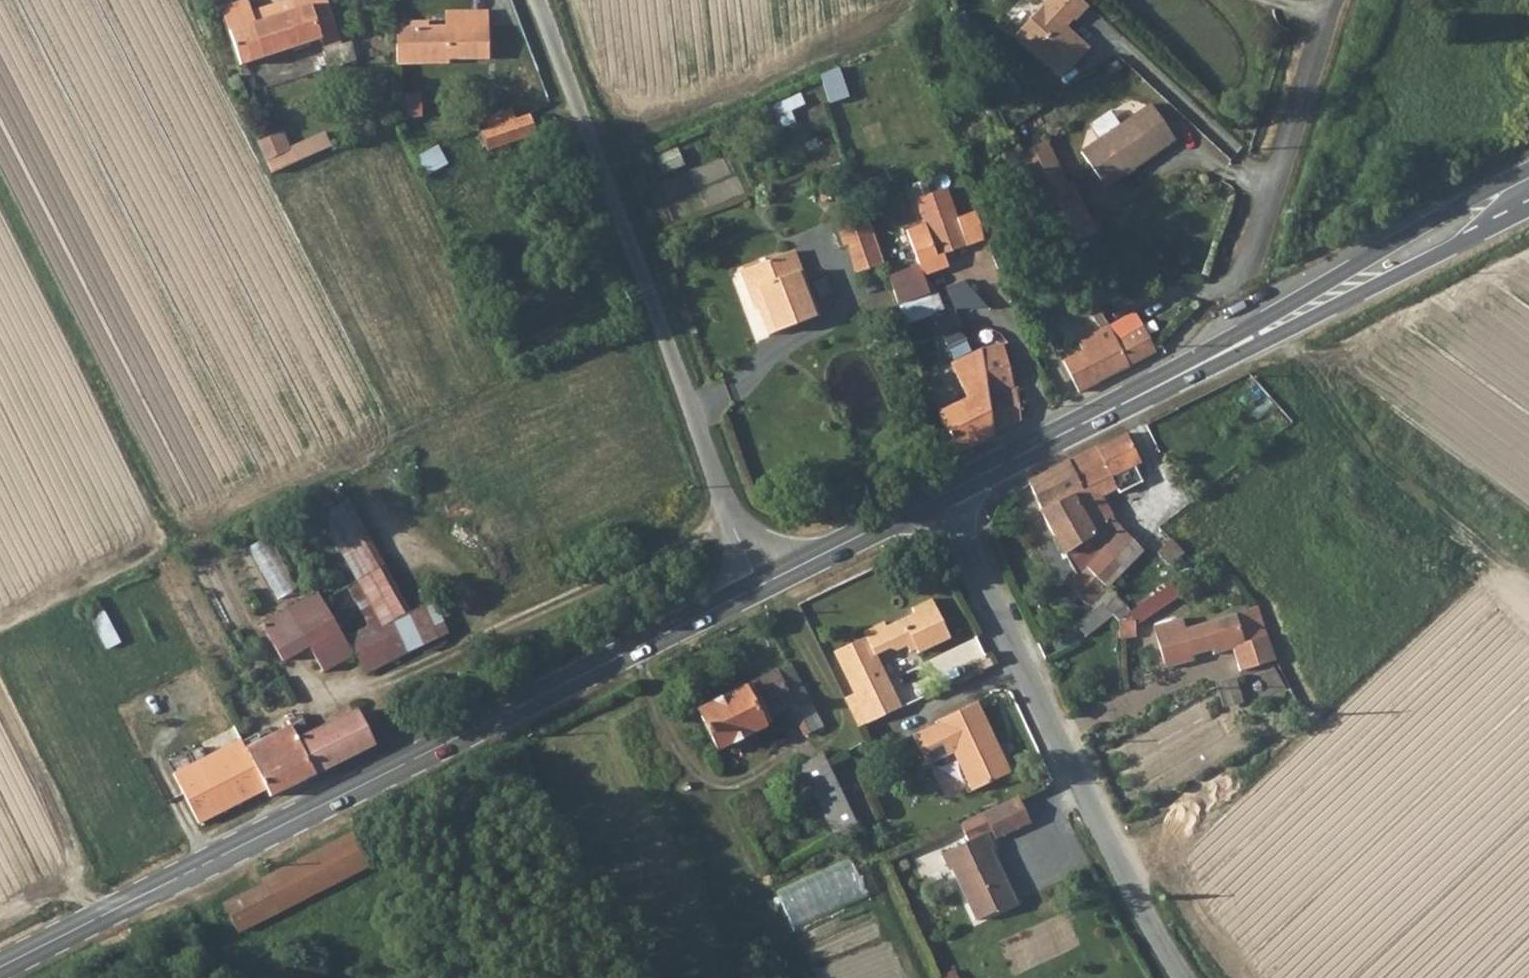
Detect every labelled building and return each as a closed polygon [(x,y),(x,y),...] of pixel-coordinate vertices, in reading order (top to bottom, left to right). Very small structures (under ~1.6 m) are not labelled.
[(253,24),(249,12),(246,1),(221,8),(240,68),(319,42),(321,49),(338,45),(325,0),(291,0),(288,1),(291,12),(253,24)] [(1017,33),(1064,75),(1092,47),(1070,28),(1090,7),(1083,0),(1047,0),(1017,33)] [(291,12),(288,1),(249,12),(253,24),(291,12)] [(398,28),(399,49),(398,69),(450,70),(450,65),(490,64),(489,27),(398,28)] [(843,69),(825,74),(833,103),(852,97),(843,69)] [(1126,168),(1129,173),(1175,142),(1151,107),(1121,128),(1111,114),(1090,128),(1100,142),(1082,155),(1102,185),(1126,168)] [(527,120),(480,138),(487,157),(535,139),(527,120)] [(293,145),(288,131),(262,140),(273,171),(336,149),(329,132),(293,145)] [(1039,145),(1013,159),(1048,224),(1079,204),(1067,182),(1061,185),(1039,145)] [(1126,168),(1102,185),(1105,189),(1129,173),(1126,168)] [(938,259),(979,243),(972,226),(952,233),(937,194),(908,206),(917,230),(899,237),(917,282),(943,272),(938,259)] [(882,262),(881,260),(867,219),(835,232),(841,246),(845,245),(855,273),(882,262)] [(998,247),(990,223),(972,226),(979,243),(984,254),(998,247)] [(764,311),(774,337),(814,320),(787,257),(741,275),(758,313),(764,311)] [(764,311),(758,313),(769,339),(774,337),(764,311)] [(1116,340),(1129,367),(1141,361),(1157,353),(1143,325),(1116,340)] [(1129,367),(1116,340),(1109,327),(1078,343),(1083,352),(1063,361),(1078,394),(1129,367)] [(1001,344),(979,350),(990,438),(1019,423),(1015,388),(1013,389),(1001,344)] [(990,438),(979,350),(975,352),(950,364),(961,384),(968,397),(942,412),(957,455),(990,438)] [(925,365),(942,412),(968,397),(961,384),(942,395),(938,385),(944,383),(937,361),(925,365)] [(1074,496),(1090,528),(1112,517),(1096,485),(1140,463),(1125,432),(1069,461),(1084,491),(1074,496)] [(1095,538),(1090,528),(1074,496),(1084,491),(1069,461),(1028,482),(1064,553),(1095,538)] [(1139,468),(1119,476),(1124,489),(1144,482),(1139,468)] [(1083,567),(1107,585),(1143,549),(1119,527),(1083,567)] [(1176,539),(1161,553),(1173,567),(1189,554),(1176,539)] [(267,566),(283,597),(299,588),(283,558),(267,566)] [(1107,585),(1083,567),(1066,583),(1086,606),(1107,585)] [(346,586),(365,619),(387,607),(396,602),(378,570),(346,586)] [(1174,579),(1150,591),(1155,603),(1179,590),(1174,579)] [(411,648),(444,630),(422,587),(396,602),(387,607),(411,648)] [(347,650),(319,599),(312,588),(283,604),(317,667),(347,650)] [(866,639),(834,653),(862,716),(896,699),(874,656),(888,650),(897,652),(905,648),(907,650),(913,647),(917,655),(950,639),(930,601),(911,611),(914,616),(886,630),(883,624),(863,633),(866,639)] [(1160,610),(1157,605),(1135,618),(1135,625),(1160,610)] [(1276,659),(1258,606),(1207,622),(1203,612),(1152,629),(1166,667),(1190,659),(1189,655),(1212,647),(1214,653),(1236,646),(1244,670),(1276,659)] [(411,648),(387,607),(365,619),(346,630),(367,672),(411,648)] [(1120,639),(1136,638),(1135,625),(1135,618),(1119,620),(1120,639)] [(793,705),(792,702),(804,696),(789,666),(696,712),(717,752),(765,728),(761,722),(787,708),(793,705)] [(1244,702),(1236,680),(1222,685),(1230,707),(1244,702)] [(804,739),(821,730),(804,696),(792,702),(793,705),(787,708),(804,739)] [(939,727),(912,740),(927,770),(954,757),(973,795),(1012,776),(979,705),(938,724),(939,727)] [(247,748),(267,790),(273,801),(373,745),(354,707),(345,711),(348,716),(311,733),(302,715),(289,721),(291,725),(247,748)] [(217,757),(195,768),(219,814),(267,790),(247,748),(220,762),(217,757)] [(801,768),(837,839),(860,828),(823,757),(801,768)] [(1009,802),(950,829),(960,848),(934,861),(943,878),(945,876),(971,927),(1009,908),(983,857),(987,855),(979,839),(983,838),(987,845),(1022,828),(1009,802)] [(224,903),(238,931),(350,872),(369,862),(353,829),(262,879),(263,882),(224,903)] [(857,863),(782,894),(796,928),(871,898),(857,863)]
